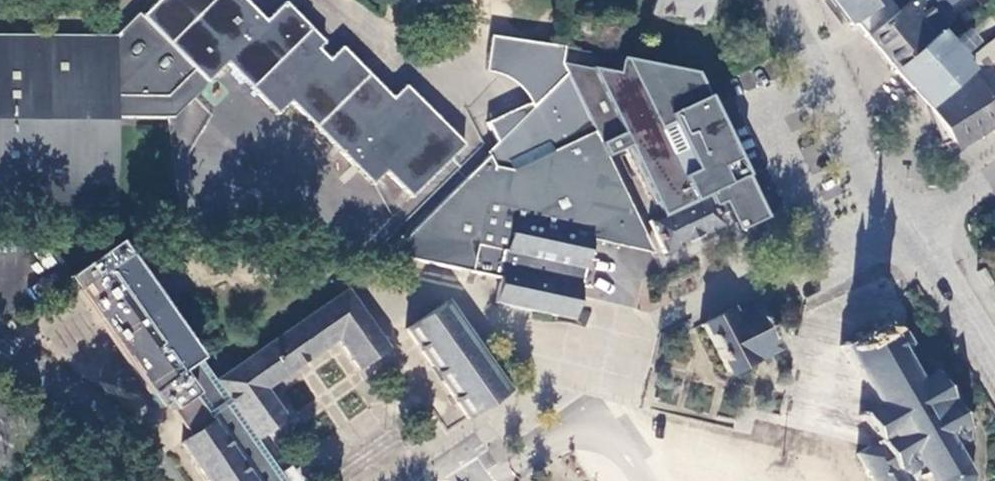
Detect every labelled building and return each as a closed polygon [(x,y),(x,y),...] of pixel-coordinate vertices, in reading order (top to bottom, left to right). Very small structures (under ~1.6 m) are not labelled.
[(143,17),(207,82),(227,64),(277,114),(289,103),(353,166),(366,154),(385,173),(411,197),(463,146),(404,87),(392,99),(341,49),(329,61),(318,50),(323,44),(284,3),(265,22),(267,24),(260,30),(230,0),(159,0),(143,17)] [(242,0),(230,0),(260,30),(267,24),(265,22),(242,0)] [(651,15),(681,21),(681,25),(705,29),(709,0),(653,0),(651,15)] [(851,26),(855,24),(886,0),(831,0),(851,26)] [(890,0),(886,0),(855,24),(866,37),(899,11),(890,0)] [(899,11),(866,37),(893,70),(938,33),(944,28),(940,23),(951,15),(945,8),(955,0),(912,0),(899,11)] [(971,18),(965,11),(958,17),(963,24),(971,18)] [(110,42),(0,42),(0,199),(111,200),(110,118),(173,117),(207,82),(143,17),(139,13),(110,42)] [(893,70),(912,90),(926,91),(949,72),(949,64),(941,56),(950,48),(949,47),(949,46),(938,33),(893,70)] [(930,110),(937,127),(944,148),(971,132),(975,137),(994,125),(994,37),(963,62),(972,73),(930,110)] [(957,55),(949,46),(949,47),(950,48),(941,56),(949,64),(949,72),(926,91),(912,90),(925,105),(930,110),(972,73),(963,62),(957,55)] [(563,75),(593,135),(604,157),(621,148),(656,220),(648,223),(664,256),(720,228),(716,219),(733,210),(739,221),(761,209),(704,90),(693,74),(685,78),(682,73),(617,59),(614,74),(557,63),(563,75)] [(484,152),(486,156),(493,166),(493,171),(509,176),(510,173),(553,151),(554,154),(562,151),(560,147),(576,139),(578,143),(593,135),(563,75),(484,152)] [(626,236),(629,233),(630,232),(633,227),(634,221),(633,215),(604,157),(593,135),(578,143),(576,139),(560,147),(562,151),(554,154),(553,151),(510,173),(509,176),(493,171),(493,166),(486,156),(453,188),(454,189),(429,214),(410,233),(407,239),(408,246),(410,252),(414,258),(420,262),(498,278),(494,300),(572,318),(578,294),(590,241),(591,235),(610,239),(614,240),(618,240),(622,238),(626,236)] [(373,185),(385,173),(366,154),(353,166),(373,185)] [(630,232),(629,233),(626,236),(622,238),(618,240),(614,240),(610,239),(591,235),(590,241),(651,254),(633,215),(634,221),(633,227),(630,232)] [(389,254),(420,262),(414,258),(410,252),(408,246),(407,239),(410,233),(389,254)] [(119,243),(67,279),(76,292),(128,255),(119,243)] [(76,292),(147,394),(201,359),(128,255),(76,292)] [(989,283),(980,268),(974,272),(983,287),(989,283)] [(207,480),(285,480),(258,441),(287,422),(266,391),(338,341),(358,371),(390,349),(346,290),(216,380),(201,359),(147,394),(158,408),(166,403),(180,422),(203,406),(214,422),(192,437),(181,444),(207,480)] [(762,303),(758,297),(702,325),(728,376),(778,351),(756,305),(762,303)] [(406,330),(466,419),(507,391),(446,302),(406,330)] [(921,478),(922,479),(925,477),(927,480),(967,480),(971,479),(970,475),(967,475),(957,457),(960,455),(958,451),(954,453),(948,443),(954,446),(965,440),(963,426),(967,424),(965,420),(962,422),(949,400),(952,398),(949,395),(947,396),(934,375),(934,370),(932,369),(930,373),(918,381),(903,356),(909,346),(903,334),(891,334),(887,328),(888,321),(884,321),(883,326),(874,331),(872,327),(867,329),(870,333),(860,340),(857,335),(852,338),(855,343),(847,347),(842,345),(840,349),(844,351),(876,406),(862,414),(857,412),(856,416),(862,416),(876,439),(872,441),(873,443),(856,453),(871,480),(915,480),(921,478)] [(180,422),(192,437),(214,422),(203,406),(180,422)]
